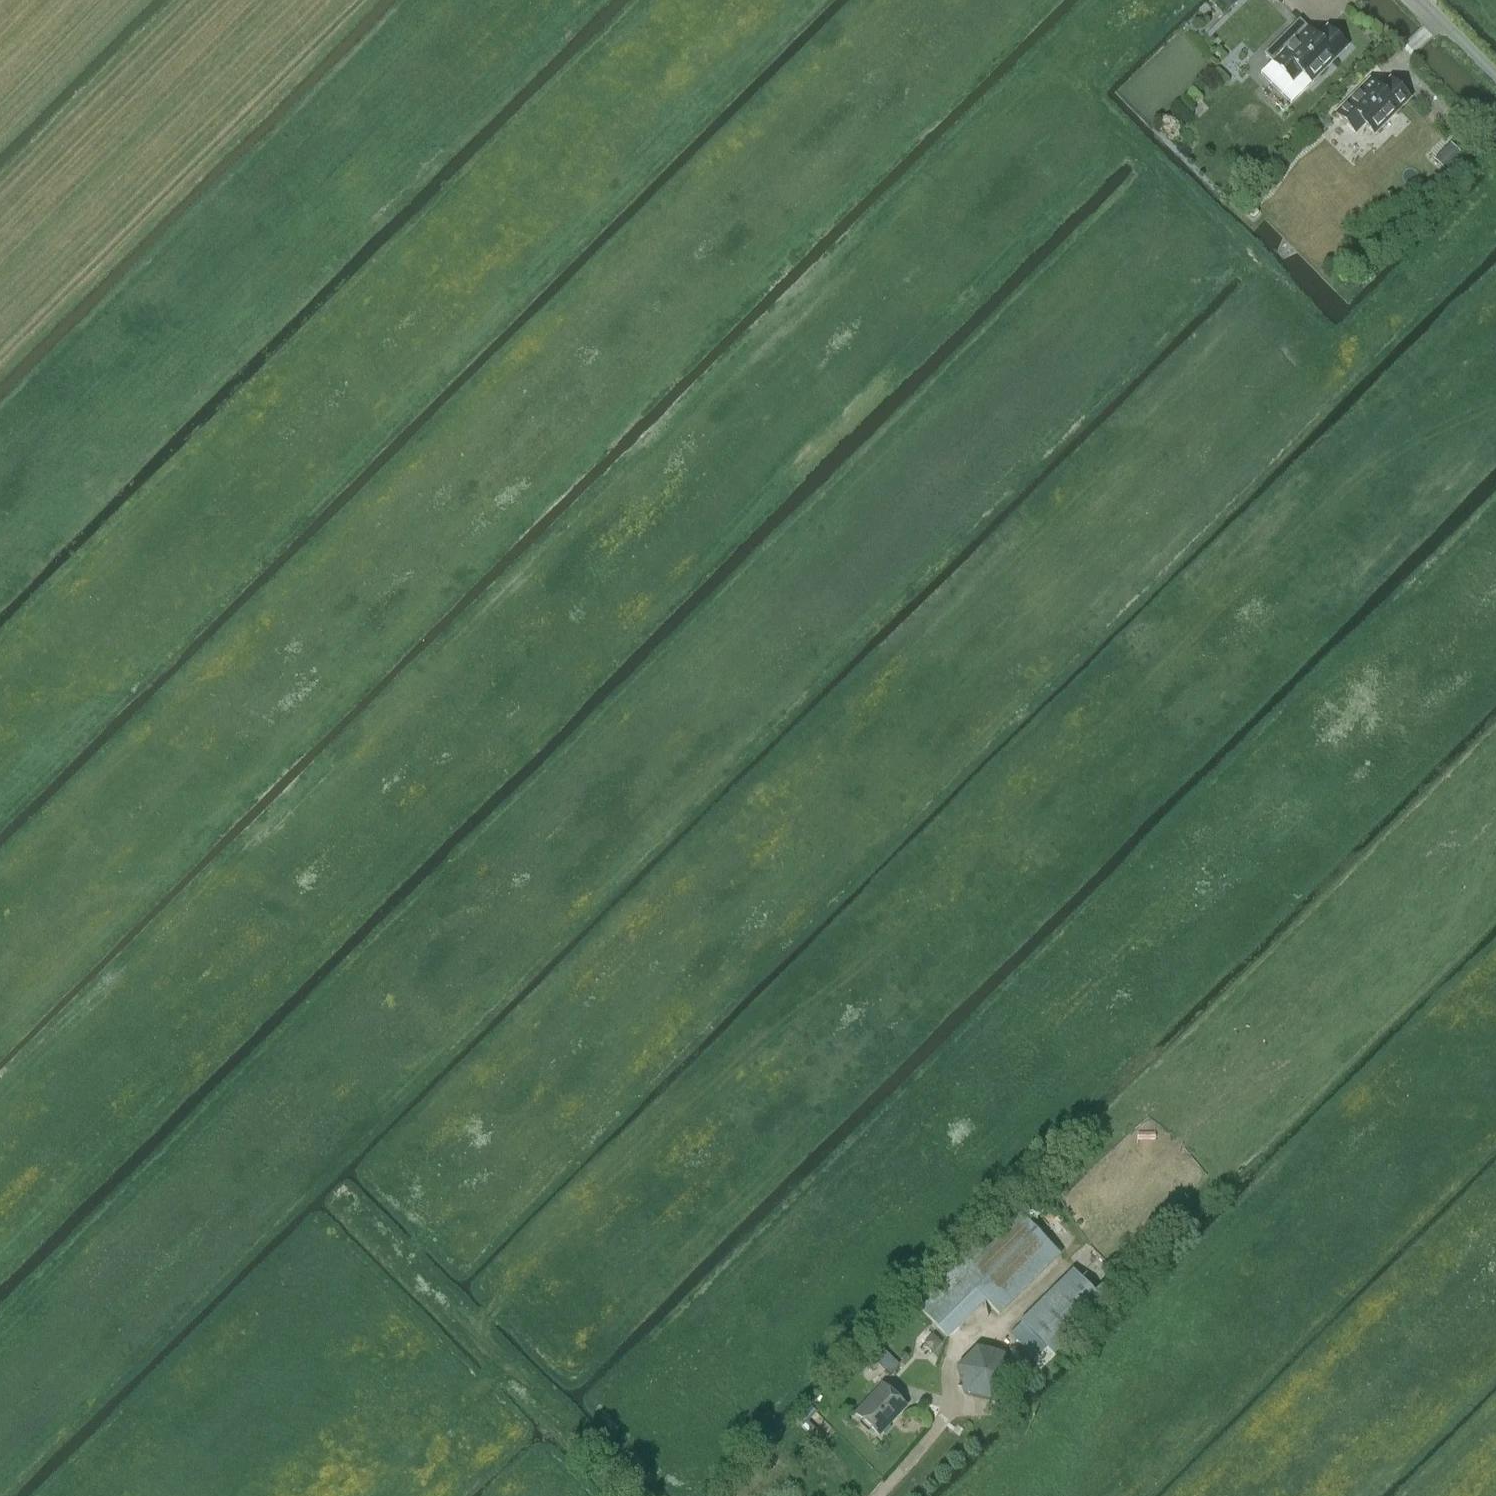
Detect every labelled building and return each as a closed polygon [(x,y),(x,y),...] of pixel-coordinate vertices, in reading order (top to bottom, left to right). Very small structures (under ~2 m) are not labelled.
[(1311,83),(1316,79),(1347,48),(1326,28),(1313,41),(1309,37),(1311,34),(1299,22),(1265,55),(1292,83),(1302,73),(1311,83)] [(1335,114),(1340,119),(1355,134),(1365,125),(1374,135),(1410,100),(1389,80),(1376,93),(1372,89),(1374,86),(1369,80),(1335,114)] [(1451,144),(1435,161),(1446,172),(1463,155),(1451,144)] [(986,1303),(1000,1317),(1060,1255),(1010,1206),(913,1304),(950,1339),(986,1303)] [(1047,1350),(1055,1358),(1107,1305),(1074,1271),(1010,1335),(1036,1361),(1047,1350)] [(932,1335),(923,1344),(932,1353),(941,1344),(932,1335)] [(899,1366),(874,1343),(866,1352),(891,1375),(899,1366)] [(856,1415),(879,1437),(907,1408),(883,1386),(856,1415)]
